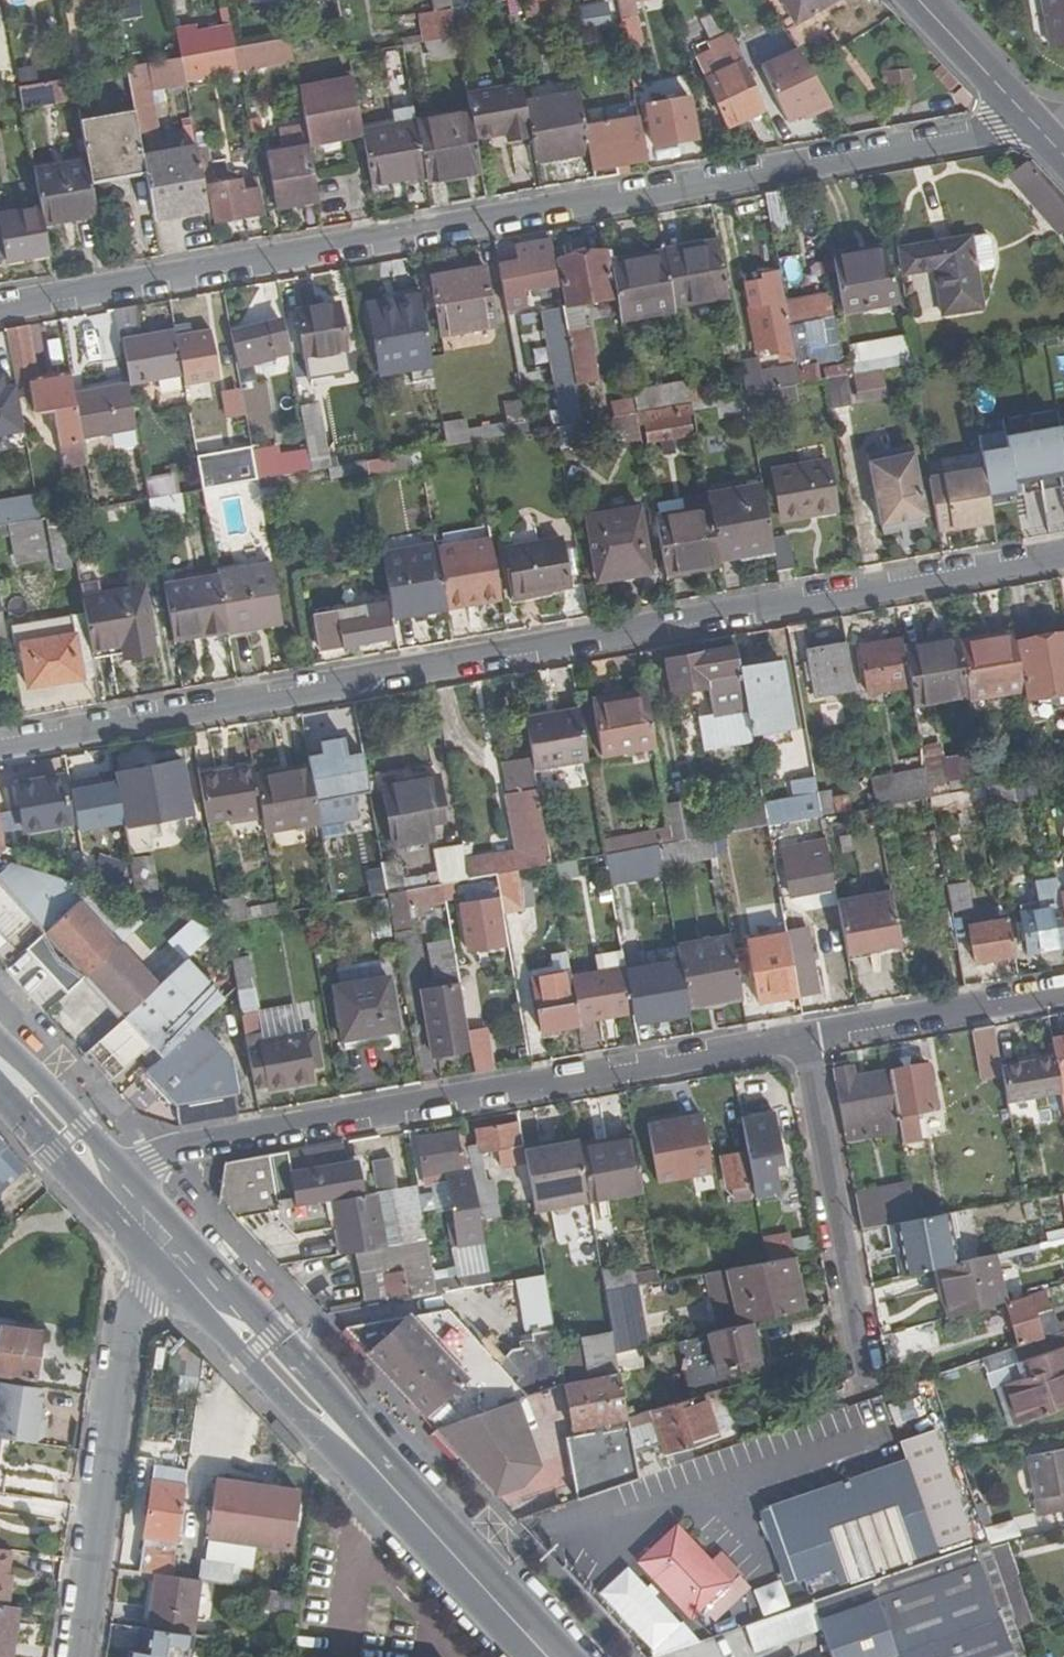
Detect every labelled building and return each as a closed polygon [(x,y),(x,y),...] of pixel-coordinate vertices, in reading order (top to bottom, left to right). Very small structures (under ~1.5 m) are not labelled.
[(452,10),(470,7),(471,7),(470,0),(450,0),(452,10)] [(796,24),(836,0),(782,0),(796,24)] [(881,9),(885,5),(879,0),(873,0),(881,9)] [(1050,48),(1063,45),(1063,0),(1041,0),(1050,48)] [(610,4),(575,10),(578,27),(613,21),(610,4)] [(470,7),(452,10),(454,22),(472,19),(470,7)] [(452,10),(436,13),(441,41),(456,38),(454,22),(452,10)] [(639,15),(622,18),(627,45),(643,42),(639,15)] [(196,27),(176,31),(181,59),(214,53),(236,49),(232,28),(197,34),(196,27)] [(700,27),(686,31),(692,52),(705,49),(700,27)] [(698,60),(707,80),(731,127),(767,110),(744,62),(730,32),(707,42),(713,53),(698,60)] [(238,64),(292,54),(289,39),(236,49),(238,64)] [(780,126),(824,110),(801,46),(757,62),(780,126)] [(217,68),(238,64),(236,49),(214,53),(217,68)] [(214,53),(181,59),(184,74),(217,68),(214,53)] [(181,59),(162,62),(165,78),(184,74),(181,59)] [(165,78),(162,62),(146,65),(149,81),(165,78)] [(149,81),(146,65),(127,68),(135,114),(141,146),(160,142),(149,81)] [(912,71),(887,73),(891,102),(915,100),(912,71)] [(20,87),(25,110),(78,101),(74,78),(20,87)] [(362,132),(354,82),(299,92),(307,143),(362,132)] [(470,112),(474,140),(505,135),(506,142),(531,138),(525,103),(522,87),(467,97),(470,112)] [(535,164),(589,154),(585,129),(579,94),(525,103),(531,138),(535,164)] [(690,98),(648,105),(655,146),(697,139),(690,98)] [(428,186),(481,176),(474,140),(470,112),(416,122),(426,177),(428,186)] [(82,124),(88,161),(90,172),(129,165),(131,173),(145,170),(143,157),(141,146),(135,114),(82,124)] [(609,167),(646,160),(639,119),(585,129),(589,154),(594,180),(610,177),(609,167)] [(362,132),(372,186),(426,177),(416,122),(362,132)] [(143,157),(145,170),(153,216),(186,211),(187,215),(209,212),(197,147),(143,157)] [(318,201),(308,147),(270,154),(279,209),(318,201)] [(42,208),(45,225),(98,216),(90,172),(88,161),(36,170),(42,208)] [(217,223),(265,214),(261,189),(243,192),(241,182),(211,187),(217,223)] [(786,231),(780,192),(779,192),(766,195),(773,233),(786,231)] [(50,255),(45,225),(42,208),(0,215),(0,264),(50,255)] [(993,262),(992,242),(983,236),(900,250),(904,275),(934,270),(941,315),(981,309),(977,273),(988,272),(993,262)] [(540,287),(561,283),(554,241),(517,247),(517,250),(524,289),(540,287)] [(664,251),(665,254),(674,305),(728,296),(719,241),(664,251)] [(843,315),(900,304),(882,251),(834,259),(843,315)] [(606,254),(560,262),(567,305),(613,297),(606,254)] [(674,305),(665,254),(612,263),(622,321),(676,312),(674,305)] [(485,267),(433,277),(442,335),(495,325),(485,267)] [(779,362),(794,360),(789,330),(779,272),(760,275),(761,282),(744,286),(755,350),(767,348),(768,355),(777,353),(779,362)] [(433,365),(421,296),(369,305),(381,373),(433,365)] [(542,300),(545,316),(566,427),(586,423),(579,384),(570,333),(563,296),(543,300),(542,300)] [(338,304),(296,311),(305,359),(347,351),(338,304)] [(144,338),(138,307),(117,311),(130,384),(132,384),(184,375),(178,339),(177,332),(144,338)] [(528,318),(510,321),(524,395),(543,392),(534,338),(531,338),(528,319),(528,318)] [(789,330),(794,360),(795,366),(798,386),(818,382),(816,365),(840,361),(833,322),(789,330)] [(281,323),(236,334),(244,365),(277,357),(278,356),(288,354),(281,323)] [(7,330),(16,383),(35,379),(26,327),(7,330)] [(589,330),(570,333),(579,384),(599,380),(589,330)] [(201,335),(178,339),(184,375),(189,403),(212,399),(201,335)] [(882,371),(920,364),(911,336),(849,349),(852,365),(853,376),(856,376),(882,371)] [(47,363),(61,363),(60,338),(47,339),(47,363)] [(761,393),(794,387),(798,386),(795,366),(759,372),(757,360),(740,363),(746,395),(761,393)] [(848,377),(853,376),(852,365),(824,370),(826,381),(827,381),(848,377)] [(882,371),(856,376),(861,403),(887,398),(882,371)] [(85,458),(82,440),(75,397),(71,376),(30,383),(35,416),(53,413),(59,447),(62,446),(64,461),(85,458)] [(848,377),(827,381),(833,411),(853,407),(848,377)] [(82,440),(137,430),(130,387),(75,397),(82,440)] [(693,405),(690,392),(690,387),(678,389),(681,407),(693,405)] [(794,387),(761,393),(764,409),(797,403),(794,387)] [(0,391),(0,440),(20,436),(11,389),(0,391)] [(693,405),(708,402),(705,390),(690,392),(693,405)] [(746,395),(734,397),(737,416),(749,414),(746,395)] [(309,452),(310,455),(328,452),(320,405),(302,408),(309,452)] [(693,405),(681,407),(638,414),(640,426),(646,425),(649,442),(693,435),(690,416),(694,415),(693,405)] [(530,433),(526,409),(507,413),(511,436),(530,433)] [(638,414),(607,420),(612,446),(642,441),(640,426),(638,414)] [(430,418),(435,449),(447,447),(446,437),(442,416),(430,418)] [(231,460),(230,454),(226,433),(195,439),(200,466),(231,460)] [(447,447),(473,443),(472,433),(446,437),(447,447)] [(911,454),(915,474),(916,474),(910,445),(865,454),(867,462),(911,454)] [(204,490),(258,480),(254,461),(253,450),(230,454),(231,460),(200,466),(204,490)] [(309,452),(254,461),(258,480),(313,471),(310,455),(309,452)] [(919,493),(918,493),(915,474),(911,454),(867,462),(879,525),(924,517),(919,493)] [(1001,469),(1008,510),(1030,506),(1031,515),(1063,509),(1063,458),(1001,469)] [(828,461),(771,472),(780,521),(837,511),(828,461)] [(992,524),(983,470),(941,477),(950,530),(992,524)] [(150,501),(164,498),(177,495),(173,476),(146,480),(150,501)] [(142,483),(127,486),(129,499),(144,496),(142,483)] [(772,542),(762,487),(709,496),(711,509),(720,560),(735,558),(734,553),(772,546),(772,542)] [(242,491),(218,497),(224,519),(248,513),(242,491)] [(167,517),(164,498),(150,501),(153,519),(167,517)] [(10,527),(18,526),(13,501),(0,503),(0,529),(10,527)] [(639,508),(587,517),(597,576),(631,571),(632,576),(650,573),(639,508)] [(711,509),(656,518),(666,576),(721,567),(720,560),(711,509)] [(65,517),(57,519),(65,560),(72,558),(65,517)] [(47,521),(39,522),(18,526),(10,527),(15,561),(25,567),(53,562),(47,521)] [(472,612),(505,607),(493,539),(438,550),(449,609),(452,624),(474,620),(472,612)] [(787,539),(772,542),(772,546),(777,571),(792,568),(787,539)] [(561,540),(507,549),(516,599),(571,589),(561,540)] [(438,550),(438,547),(384,557),(395,619),(417,615),(428,613),(449,609),(438,550)] [(229,633),(283,625),(273,565),(219,575),(219,576),(229,633)] [(229,633),(219,576),(164,585),(174,642),(229,633)] [(88,652),(118,648),(130,646),(132,658),(153,655),(142,588),(79,599),(88,652)] [(88,652),(79,599),(16,610),(19,627),(22,645),(30,689),(92,677),(88,652)] [(385,604),(319,616),(324,650),(390,639),(385,604)] [(472,612),(474,620),(506,614),(505,607),(472,612)] [(428,613),(417,615),(418,622),(430,620),(428,613)] [(1015,644),(1023,691),(1024,699),(1063,692),(1063,636),(1015,644)] [(1023,691),(1015,644),(1014,639),(958,647),(967,697),(968,700),(985,697),(1023,691)] [(904,654),(901,640),(860,648),(868,696),(910,688),(904,654)] [(913,708),(967,697),(958,647),(957,641),(936,644),(937,648),(904,654),(910,688),(913,708)] [(130,646),(118,648),(120,660),(132,658),(130,646)] [(854,690),(846,646),(808,652),(815,697),(854,690)] [(739,670),(735,648),(667,660),(672,696),(708,690),(711,713),(699,715),(705,754),(753,746),(751,735),(739,670)] [(739,670),(751,735),(792,728),(781,663),(739,670)] [(632,755),(656,751),(647,702),(612,707),(611,702),(594,704),(604,759),(632,755)] [(534,772),(589,762),(579,710),(552,715),(553,720),(525,725),(532,760),(534,772)] [(926,780),(929,798),(983,789),(981,776),(974,778),(963,719),(936,724),(944,770),(934,772),(935,778),(926,780)] [(930,724),(916,727),(922,759),(936,756),(930,724)] [(308,759),(310,770),(315,803),(354,796),(346,753),(308,759)] [(550,866),(534,772),(532,760),(501,766),(516,852),(466,861),(470,880),(495,876),(527,870),(550,866)] [(589,762),(606,856),(620,854),(619,843),(611,844),(597,761),(589,762)] [(183,762),(138,770),(145,813),(191,806),(183,762)] [(207,822),(262,813),(257,780),(255,769),(199,779),(207,822)] [(315,803),(310,770),(257,780),(262,813),(266,833),(319,824),(317,813),(315,803)] [(875,808),(883,807),(929,798),(926,780),(924,771),(870,781),(875,808)] [(981,776),(983,789),(1007,784),(1005,773),(981,776)] [(439,777),(382,788),(394,849),(435,841),(429,810),(445,807),(439,777)] [(43,783),(44,789),(65,785),(63,779),(43,783)] [(767,827),(821,818),(817,796),(814,780),(797,783),(799,799),(763,806),(764,807),(767,827)] [(15,788),(17,794),(24,832),(72,823),(65,785),(44,789),(43,783),(15,788)] [(1007,784),(983,789),(986,804),(1010,800),(1007,784)] [(986,804),(983,789),(929,798),(931,811),(969,804),(972,820),(988,817),(986,804)] [(817,796),(821,818),(848,813),(846,799),(832,801),(830,793),(817,796)] [(929,798),(883,807),(885,819),(931,811),(929,798)] [(701,804),(689,806),(695,840),(707,838),(701,804)] [(695,840),(689,806),(667,810),(671,834),(673,844),(695,840)] [(767,827),(764,807),(732,812),(736,833),(767,827)] [(767,827),(769,839),(823,830),(821,818),(767,827)] [(716,858),(724,906),(740,903),(759,1003),(797,996),(786,934),(769,839),(767,827),(736,833),(712,837),(716,858)] [(619,843),(620,854),(659,847),(673,844),(671,834),(619,843)] [(673,844),(659,847),(661,860),(665,884),(689,879),(686,864),(716,858),(712,837),(707,838),(695,840),(673,844)] [(791,896),(833,889),(825,843),(801,848),(802,856),(785,859),(791,896)] [(606,856),(610,882),(646,876),(644,862),(661,860),(659,847),(620,854),(606,856)] [(457,883),(470,880),(466,861),(464,849),(436,854),(439,875),(429,877),(431,887),(442,885),(457,883)] [(8,941),(32,919),(45,932),(78,901),(90,890),(11,866),(8,869),(0,862),(0,932),(8,941)] [(575,862),(550,866),(553,881),(577,878),(575,862)] [(399,865),(382,868),(387,895),(403,892),(399,865)] [(148,866),(133,869),(138,894),(152,891),(148,866)] [(387,895),(382,868),(382,867),(364,869),(369,899),(387,895)] [(495,876),(499,899),(502,915),(534,909),(527,870),(495,876)] [(457,883),(442,885),(445,903),(460,900),(457,883)] [(494,884),(466,886),(466,898),(495,896),(494,884)] [(387,895),(394,934),(413,931),(411,919),(434,914),(433,905),(445,903),(442,885),(431,887),(403,892),(387,895)] [(966,885),(945,888),(950,913),(967,910),(966,885)] [(889,890),(835,899),(845,956),(899,946),(889,890)] [(502,915),(499,899),(461,906),(469,952),(507,945),(502,915)] [(87,976),(120,945),(78,901),(45,932),(27,949),(68,993),(87,976)] [(1060,908),(1020,915),(1026,953),(1063,946),(1063,929),(1060,908)] [(209,940),(226,925),(211,920),(192,936),(202,947),(209,940)] [(1013,957),(1007,921),(967,928),(974,964),(1013,957)] [(786,934),(797,996),(817,992),(807,931),(786,934)] [(729,937),(676,947),(679,964),(687,1009),(741,999),(729,937)] [(220,952),(209,940),(202,947),(183,964),(193,975),(220,952)] [(458,977),(452,941),(428,945),(434,981),(458,977)] [(120,945),(87,976),(126,1017),(159,986),(120,945)] [(899,946),(845,956),(846,961),(900,952),(899,946)] [(598,956),(601,974),(626,969),(623,951),(598,956)] [(248,958),(232,961),(238,992),(246,1036),(261,1033),(248,958)] [(183,964),(159,986),(126,1017),(165,1059),(200,1027),(223,1006),(193,975),(183,964)] [(687,1009),(679,964),(657,967),(661,993),(641,996),(645,1023),(688,1016),(687,1009)] [(578,1021),(634,1012),(626,969),(601,974),(571,979),(578,1021)] [(571,979),(570,972),(532,980),(541,1033),(579,1026),(578,1021),(571,979)] [(389,978),(333,988),(343,1041),(399,1031),(389,978)] [(469,1032),(460,984),(422,991),(433,1055),(472,1049),(469,1032)] [(157,1067),(148,1075),(178,1105),(236,1094),(231,1061),(200,1027),(165,1059),(157,1067)] [(994,1028),(973,1032),(981,1080),(1002,1077),(1001,1068),(994,1028)] [(487,1029),(469,1032),(472,1049),(476,1074),(494,1070),(487,1029)] [(316,1035),(247,1048),(254,1083),(268,1080),(270,1089),(312,1082),(310,1071),(322,1068),(316,1035)] [(1056,1059),(1062,1093),(1063,1106),(1063,1039),(1053,1041),(1056,1059)] [(1002,1077),(1007,1103),(1062,1093),(1056,1059),(1001,1068),(1002,1077)] [(835,1069),(847,1143),(899,1134),(888,1074),(855,1080),(853,1066),(835,1069)] [(929,1067),(888,1074),(899,1134),(901,1144),(922,1140),(918,1112),(936,1110),(929,1067)] [(1011,1121),(1035,1115),(1032,1100),(1007,1106),(1011,1121)] [(741,1119),(747,1153),(756,1200),(781,1195),(773,1149),(781,1148),(775,1113),(741,1119)] [(703,1114),(645,1120),(652,1184),(710,1178),(703,1114)] [(476,1131),(479,1147),(480,1150),(500,1147),(503,1169),(517,1167),(523,1196),(531,1195),(519,1124),(476,1131)] [(439,1173),(471,1168),(467,1149),(464,1132),(419,1140),(426,1184),(440,1182),(439,1173)] [(236,1217),(272,1211),(354,1197),(349,1164),(352,1163),(348,1142),(227,1164),(221,1200),(236,1217)] [(597,1148),(579,1151),(587,1196),(609,1191),(611,1200),(643,1193),(635,1146),(598,1153),(597,1148)] [(472,1176),(480,1221),(500,1218),(493,1182),(486,1183),(480,1150),(479,1147),(467,1149),(471,1168),(472,1176)] [(773,1149),(776,1166),(784,1165),(781,1148),(773,1149)] [(744,1154),(721,1158),(727,1190),(732,1189),(734,1200),(752,1197),(744,1154)] [(376,1162),(381,1193),(399,1190),(394,1160),(376,1162)] [(448,1180),(472,1176),(471,1168),(439,1173),(440,1182),(448,1180)] [(480,1221),(472,1176),(448,1180),(459,1248),(484,1243),(480,1221)] [(381,1193),(354,1197),(272,1211),(295,1236),(338,1228),(342,1254),(357,1252),(428,1240),(419,1187),(399,1190),(381,1193)] [(908,1187),(856,1196),(862,1230),(894,1224),(914,1221),(908,1187)] [(914,1221),(894,1224),(903,1276),(936,1269),(957,1265),(948,1215),(914,1221)] [(767,1262),(792,1258),(789,1237),(763,1242),(767,1262)] [(366,1306),(437,1294),(435,1283),(434,1274),(428,1240),(357,1252),(366,1306)] [(489,1274),(484,1243),(459,1248),(453,1249),(459,1270),(434,1274),(435,1283),(489,1274)] [(949,1317),(1004,1303),(994,1257),(957,1265),(936,1269),(949,1317)] [(792,1258),(767,1262),(726,1270),(737,1326),(748,1323),(804,1310),(792,1258)] [(604,1291),(629,1287),(634,1286),(633,1278),(632,1270),(601,1276),(604,1291)] [(704,1273),(708,1300),(726,1297),(722,1271),(704,1273)] [(634,1286),(659,1281),(658,1273),(633,1278),(634,1286)] [(437,1294),(491,1285),(489,1274),(435,1283),(437,1294)] [(544,1274),(512,1281),(523,1332),(554,1325),(544,1274)] [(629,1287),(604,1291),(612,1336),(616,1355),(628,1352),(638,1349),(639,1349),(629,1287)] [(1046,1295),(1007,1305),(1018,1344),(1041,1337),(1035,1314),(1050,1310),(1046,1295)] [(560,1355),(556,1329),(533,1334),(535,1346),(514,1349),(506,1356),(488,1336),(481,1343),(450,1309),(348,1328),(357,1338),(360,1336),(367,1343),(364,1346),(437,1428),(515,1400),(565,1382),(560,1355)] [(737,1326),(678,1340),(691,1399),(705,1395),(731,1387),(727,1371),(756,1364),(748,1323),(737,1326)] [(0,1329),(0,1379),(34,1383),(41,1334),(0,1329)] [(619,1371),(616,1355),(612,1336),(582,1341),(584,1350),(560,1355),(565,1382),(565,1384),(619,1374),(619,1371)] [(1001,1385),(1015,1425),(1063,1408),(1063,1348),(1023,1362),(1027,1376),(1001,1385)] [(638,1349),(628,1352),(632,1368),(641,1365),(638,1349)] [(616,1355),(619,1371),(632,1368),(628,1352),(616,1355)] [(627,1419),(619,1374),(565,1384),(574,1432),(585,1430),(586,1436),(568,1439),(578,1500),(638,1479),(627,1419)] [(0,1385),(0,1440),(34,1445),(45,1436),(48,1422),(40,1413),(43,1391),(0,1385)] [(691,1399),(627,1419),(638,1479),(694,1460),(690,1445),(718,1436),(705,1395),(691,1399)] [(435,1429),(493,1492),(523,1483),(537,1466),(515,1400),(437,1428),(435,1429)] [(934,1430),(900,1443),(937,1550),(972,1538),(934,1430)] [(1028,1457),(1035,1498),(1053,1495),(1056,1514),(1063,1513),(1063,1450),(1028,1457)] [(878,1469),(773,1504),(784,1539),(888,1504),(878,1469)] [(178,1544),(186,1489),(152,1485),(144,1539),(178,1544)] [(298,1496),(217,1485),(210,1540),(291,1551),(298,1496)] [(895,1509),(832,1531),(848,1579),(912,1558),(895,1509)] [(987,1540),(1018,1532),(1015,1520),(984,1527),(987,1540)] [(678,1528),(640,1564),(691,1618),(728,1582),(678,1528)] [(974,1548),(814,1603),(832,1656),(1012,1656),(974,1548)] [(144,1550),(140,1574),(156,1576),(173,1579),(176,1555),(144,1550)] [(11,1555),(0,1553),(0,1608),(3,1608),(11,1555)] [(193,1637),(200,1583),(173,1579),(156,1576),(148,1631),(165,1633),(191,1637),(193,1637)] [(17,1610),(3,1608),(0,1608),(0,1656),(11,1656),(17,1610)] [(144,1630),(138,1629),(134,1653),(140,1654),(144,1630)]
